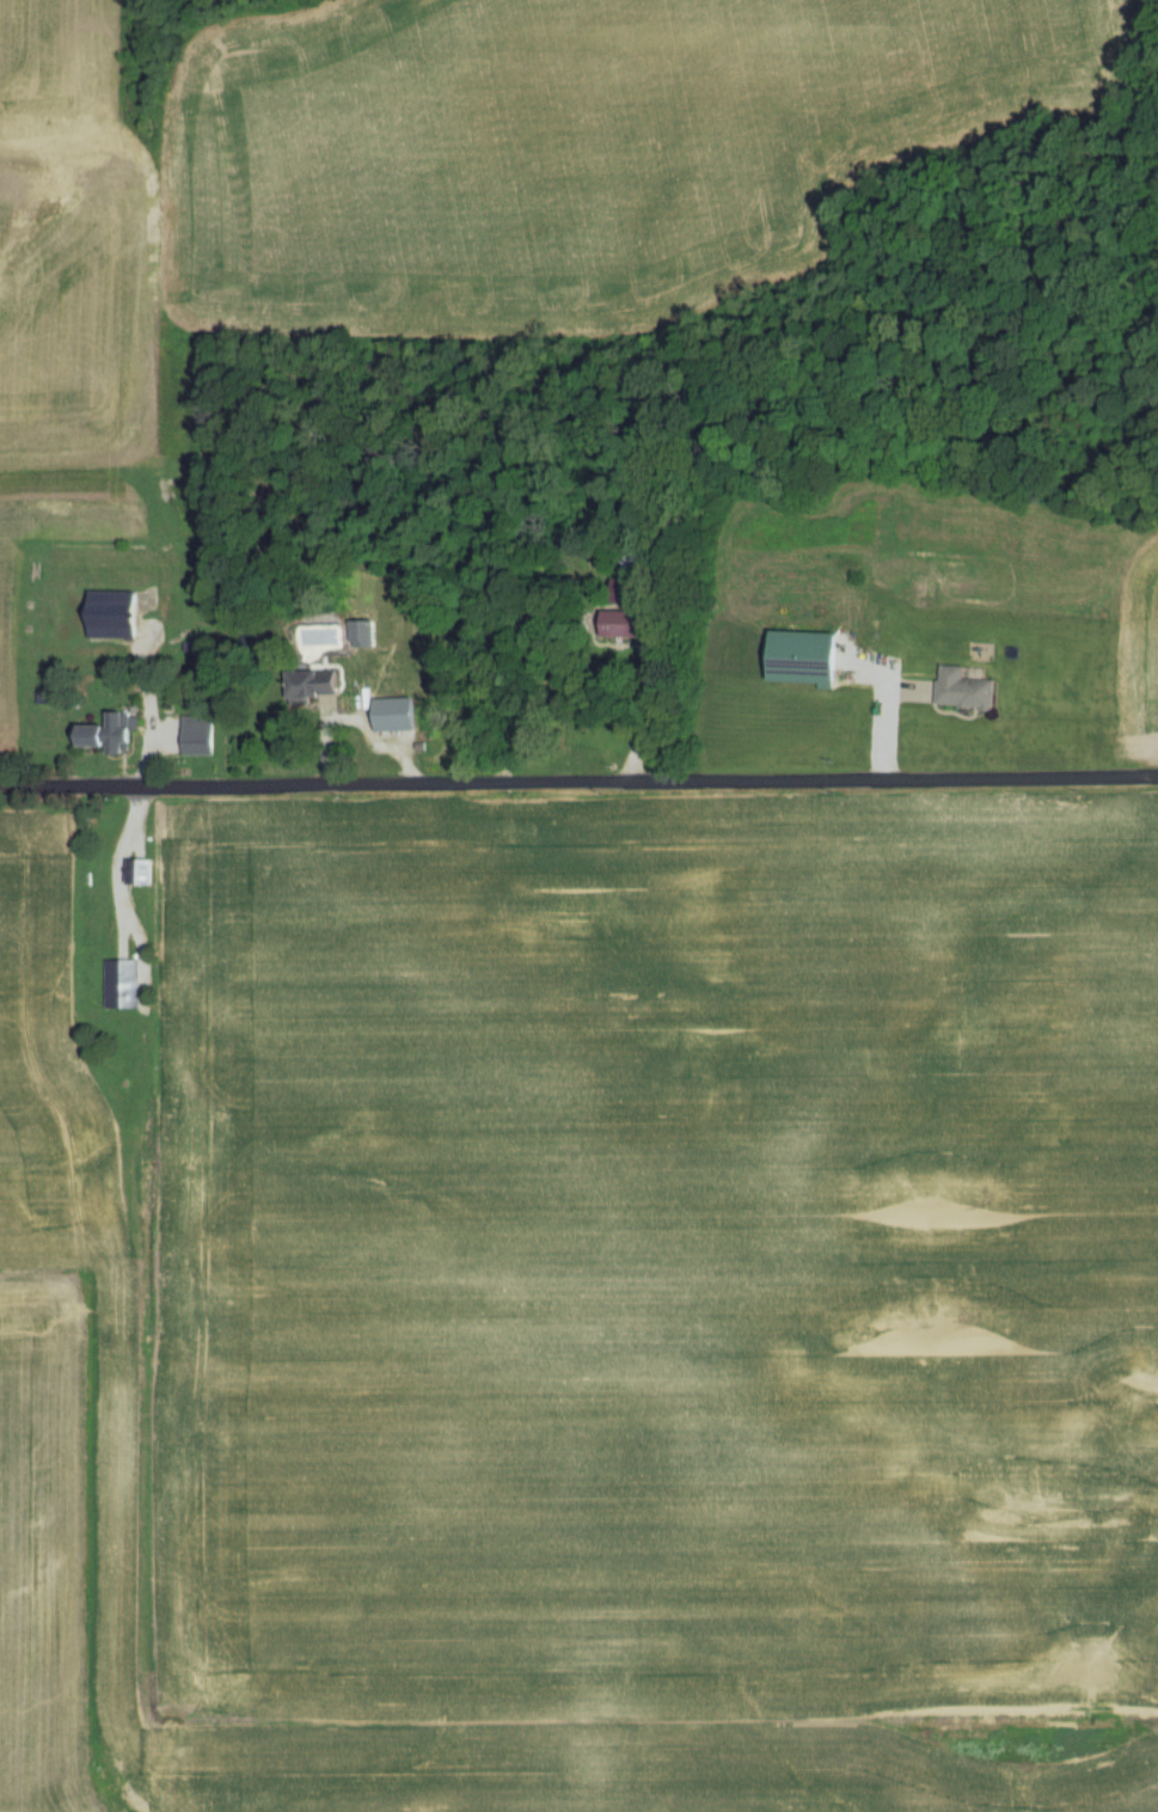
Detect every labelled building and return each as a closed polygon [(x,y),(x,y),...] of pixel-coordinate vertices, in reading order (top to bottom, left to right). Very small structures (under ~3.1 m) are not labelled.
[(90,593),(90,640),(142,641),(142,616),(149,616),(149,594),(90,593)] [(606,638),(644,638),(644,613),(606,613),(606,638)] [(776,683),(846,684),(847,634),(777,633),(776,683)] [(968,681),(969,668),(943,667),(941,708),(997,710),(998,681),(968,681)] [(419,700),(376,700),(376,733),(419,732),(419,700)] [(81,727),(81,749),(110,749),(110,756),(126,756),(126,746),(137,746),(137,713),(110,713),(110,727),(81,727)] [(187,718),(187,756),(216,756),(216,718),(187,718)] [(155,886),(155,861),(130,861),(130,886),(155,886)] [(106,1010),(140,1010),(140,962),(106,962),(106,1010)]
